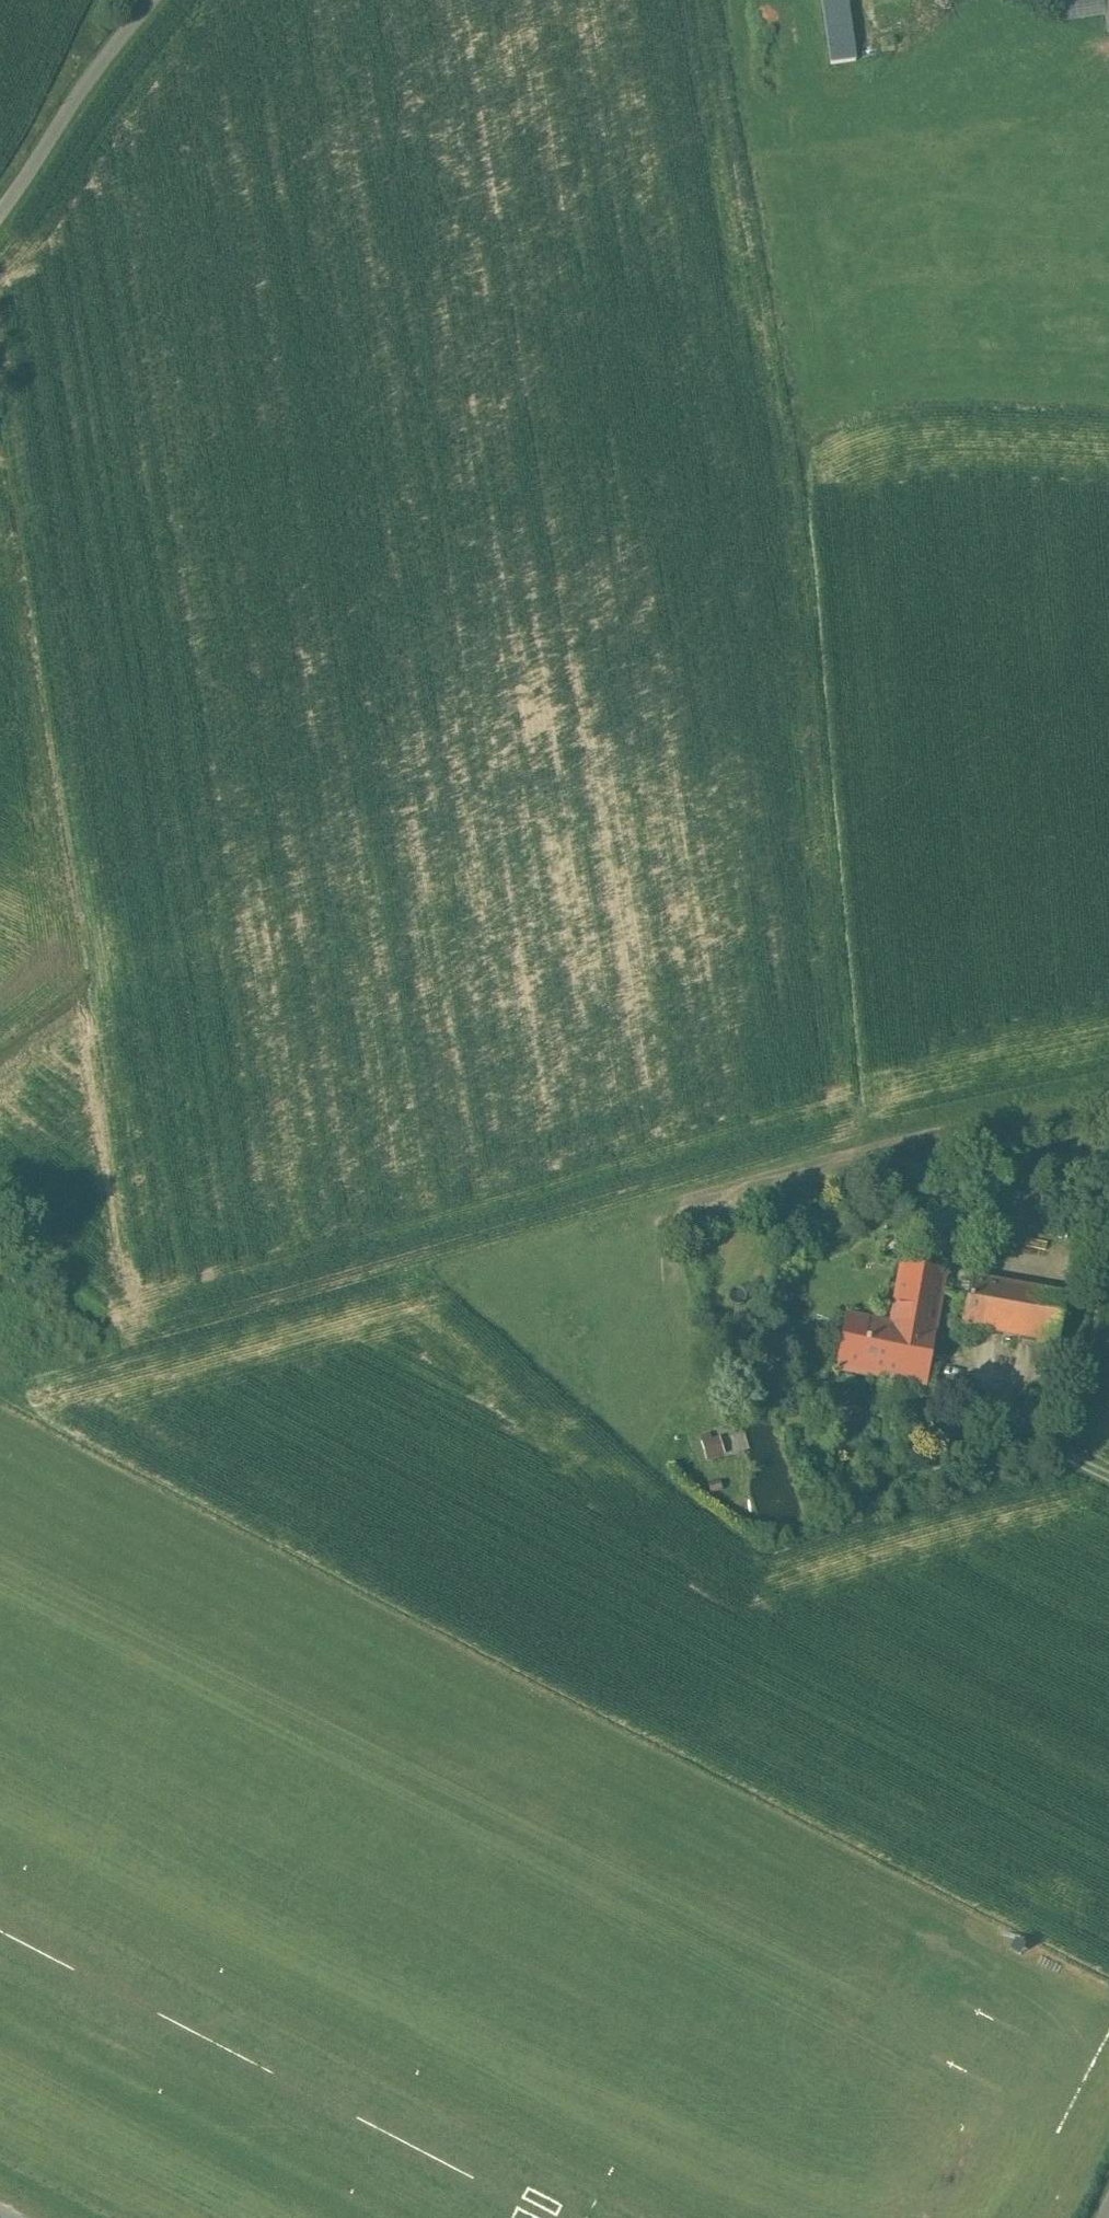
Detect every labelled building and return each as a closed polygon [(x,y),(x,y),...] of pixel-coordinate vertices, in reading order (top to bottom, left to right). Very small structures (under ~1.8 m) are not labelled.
[(866,60),(857,0),(828,0),(838,64),(866,60)] [(890,1322),(935,1330),(945,1272),(900,1264),(890,1322)] [(1066,1294),(970,1277),(962,1327),(1057,1343),(1066,1294)] [(890,1322),(847,1314),(838,1368),(925,1385),(935,1330),(890,1322)] [(736,1426),(706,1432),(711,1457),(741,1451),(736,1426)]
